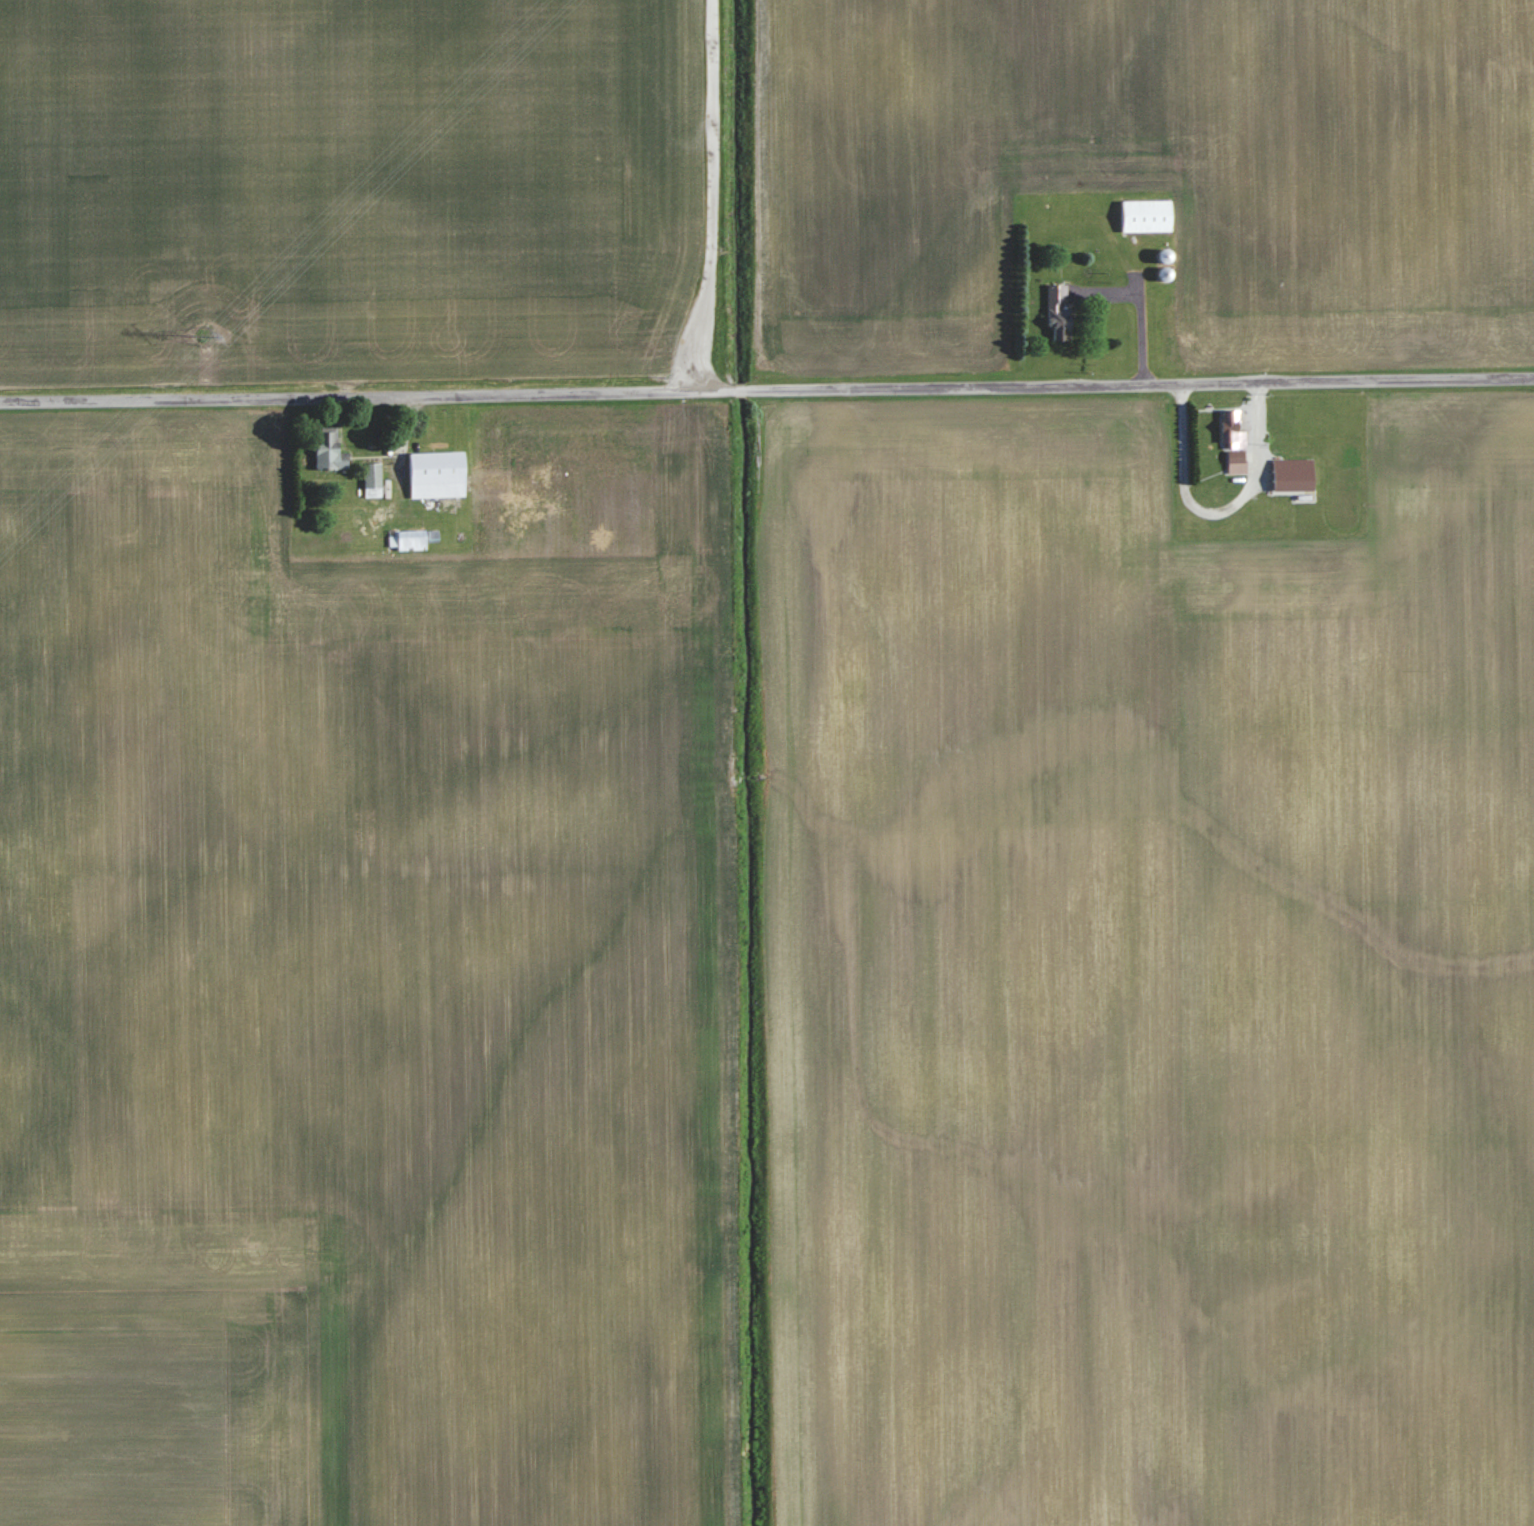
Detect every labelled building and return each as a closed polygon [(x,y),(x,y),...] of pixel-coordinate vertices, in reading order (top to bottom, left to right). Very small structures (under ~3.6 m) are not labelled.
[(1172,199),(1120,199),(1120,232),(1172,232),(1172,199)] [(1067,304),(1067,284),(1048,284),(1048,340),(1072,341),(1072,304),(1067,304)] [(1227,474),(1246,474),(1246,427),(1227,427),(1227,474)] [(338,453),(337,429),(315,430),(316,470),(348,470),(347,453),(338,453)] [(409,453),(409,498),(465,497),(465,452),(409,453)] [(1314,458),(1273,458),(1273,491),(1314,491),(1314,458)] [(364,498),(381,498),(381,464),(364,464),(364,498)] [(390,550),(427,550),(427,531),(390,531),(390,550)]
